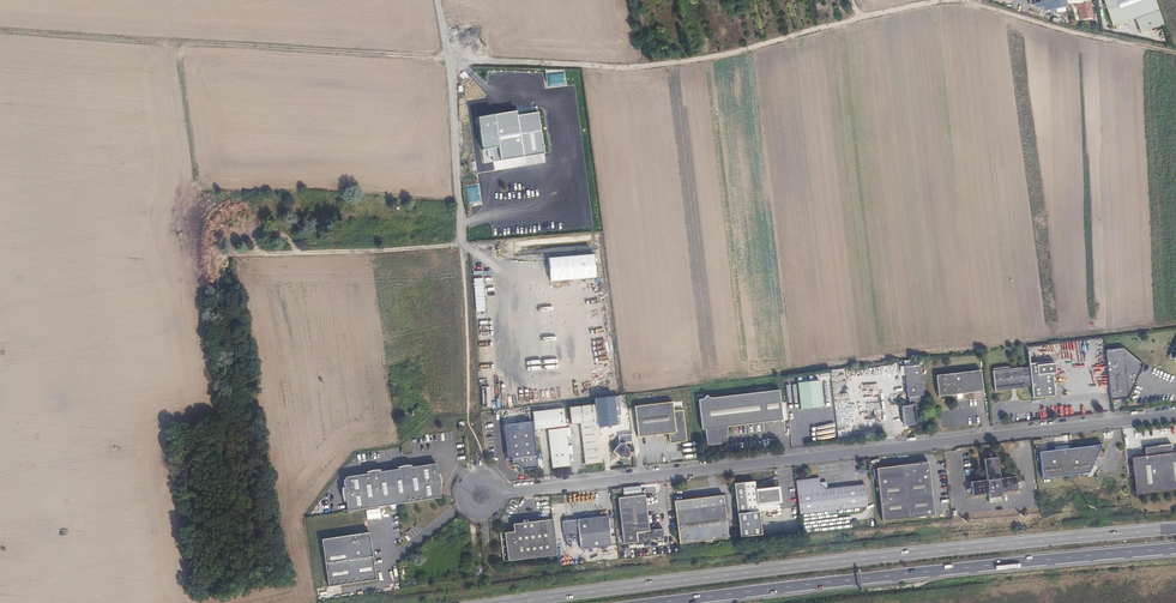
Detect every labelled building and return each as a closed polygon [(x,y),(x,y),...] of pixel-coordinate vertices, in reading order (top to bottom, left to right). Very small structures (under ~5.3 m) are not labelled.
[(1152,1),(1152,0),(1100,0),(1110,26),(1132,19),(1137,32),(1160,24),(1152,1)] [(1087,2),(1074,4),(1077,20),(1090,18),(1087,2)] [(542,137),(541,128),(539,112),(478,122),(481,146),(542,137)] [(1139,374),(1143,365),(1123,349),(1105,351),(1111,401),(1129,399),(1136,383),(1135,374),(1139,374)] [(1056,397),(1054,375),(1057,374),(1056,365),(1052,365),(1052,363),(1029,365),(1030,368),(1014,370),(1014,372),(1009,372),(1009,368),(994,369),(994,371),(993,372),(996,391),(1011,390),(1012,388),(1016,388),(1016,390),(1032,389),(1033,400),(1056,397)] [(921,366),(905,368),(908,399),(909,399),(910,406),(903,407),(905,426),(918,425),(917,410),(922,410),(921,397),(924,397),(921,366)] [(981,371),(937,377),(939,398),(984,393),(981,371)] [(797,382),(801,410),(823,407),(819,379),(797,382)] [(784,421),(780,391),(739,395),(742,426),(784,421)] [(742,426),(739,395),(711,398),(707,395),(703,399),(698,400),(702,430),(705,430),(707,446),(721,444),(721,442),(724,439),(724,437),(728,436),(727,427),(742,426)] [(627,399),(605,399),(606,408),(627,407),(627,399)] [(687,442),(683,410),(674,411),(672,402),(660,404),(663,434),(668,434),(669,443),(687,442)] [(663,434),(660,404),(634,406),(638,437),(663,434)] [(601,445),(596,405),(570,408),(572,424),(580,423),(583,447),(601,445)] [(567,426),(565,409),(534,413),(536,430),(567,426)] [(539,469),(534,422),(505,426),(509,460),(513,460),(514,466),(517,466),(522,468),(522,471),(539,469)] [(571,466),(567,428),(549,430),(553,469),(571,466)] [(634,448),(629,448),(626,446),(626,443),(619,443),(613,452),(619,456),(620,454),(623,457),(624,458),(630,457),(630,456),(635,455),(634,448)] [(1173,453),(1172,444),(1145,447),(1146,456),(1133,458),(1137,493),(1175,489),(1175,453),(1173,453)] [(1103,446),(1040,454),(1044,480),(1091,474),(1103,446)] [(999,459),(985,460),(987,481),(972,483),(973,497),(990,496),(990,500),(1003,498),(1003,494),(1019,492),(1017,478),(1001,480),(999,459)] [(918,464),(877,468),(883,522),(935,516),(929,463),(924,463),(923,462),(919,462),(918,464)] [(442,498),(440,487),(442,487),(442,482),(441,478),(440,474),(438,475),(437,464),(411,467),(411,465),(408,465),(402,466),(399,467),(400,469),(380,472),(380,470),(377,470),(375,470),(368,472),(369,474),(347,477),(344,481),(345,489),(343,489),(343,492),(343,496),(345,501),(347,500),(348,511),(442,498)] [(868,507),(866,486),(828,490),(826,490),(820,485),(820,483),(819,479),(796,481),(800,515),(868,507)] [(755,481),(744,483),(747,513),(777,510),(774,489),(756,491),(755,481)] [(650,528),(646,496),(618,499),(624,545),(654,541),(659,541),(664,540),(663,530),(658,531),(650,531),(650,528)] [(729,539),(726,514),(724,496),(674,501),(680,544),(704,542),(704,544),(713,543),(713,541),(729,539)] [(609,515),(563,521),(564,536),(579,535),(581,550),(612,547),(609,515)] [(558,556),(553,520),(514,524),(515,532),(501,534),(504,562),(558,556)] [(370,531),(322,538),(329,586),(376,579),(370,531)]
